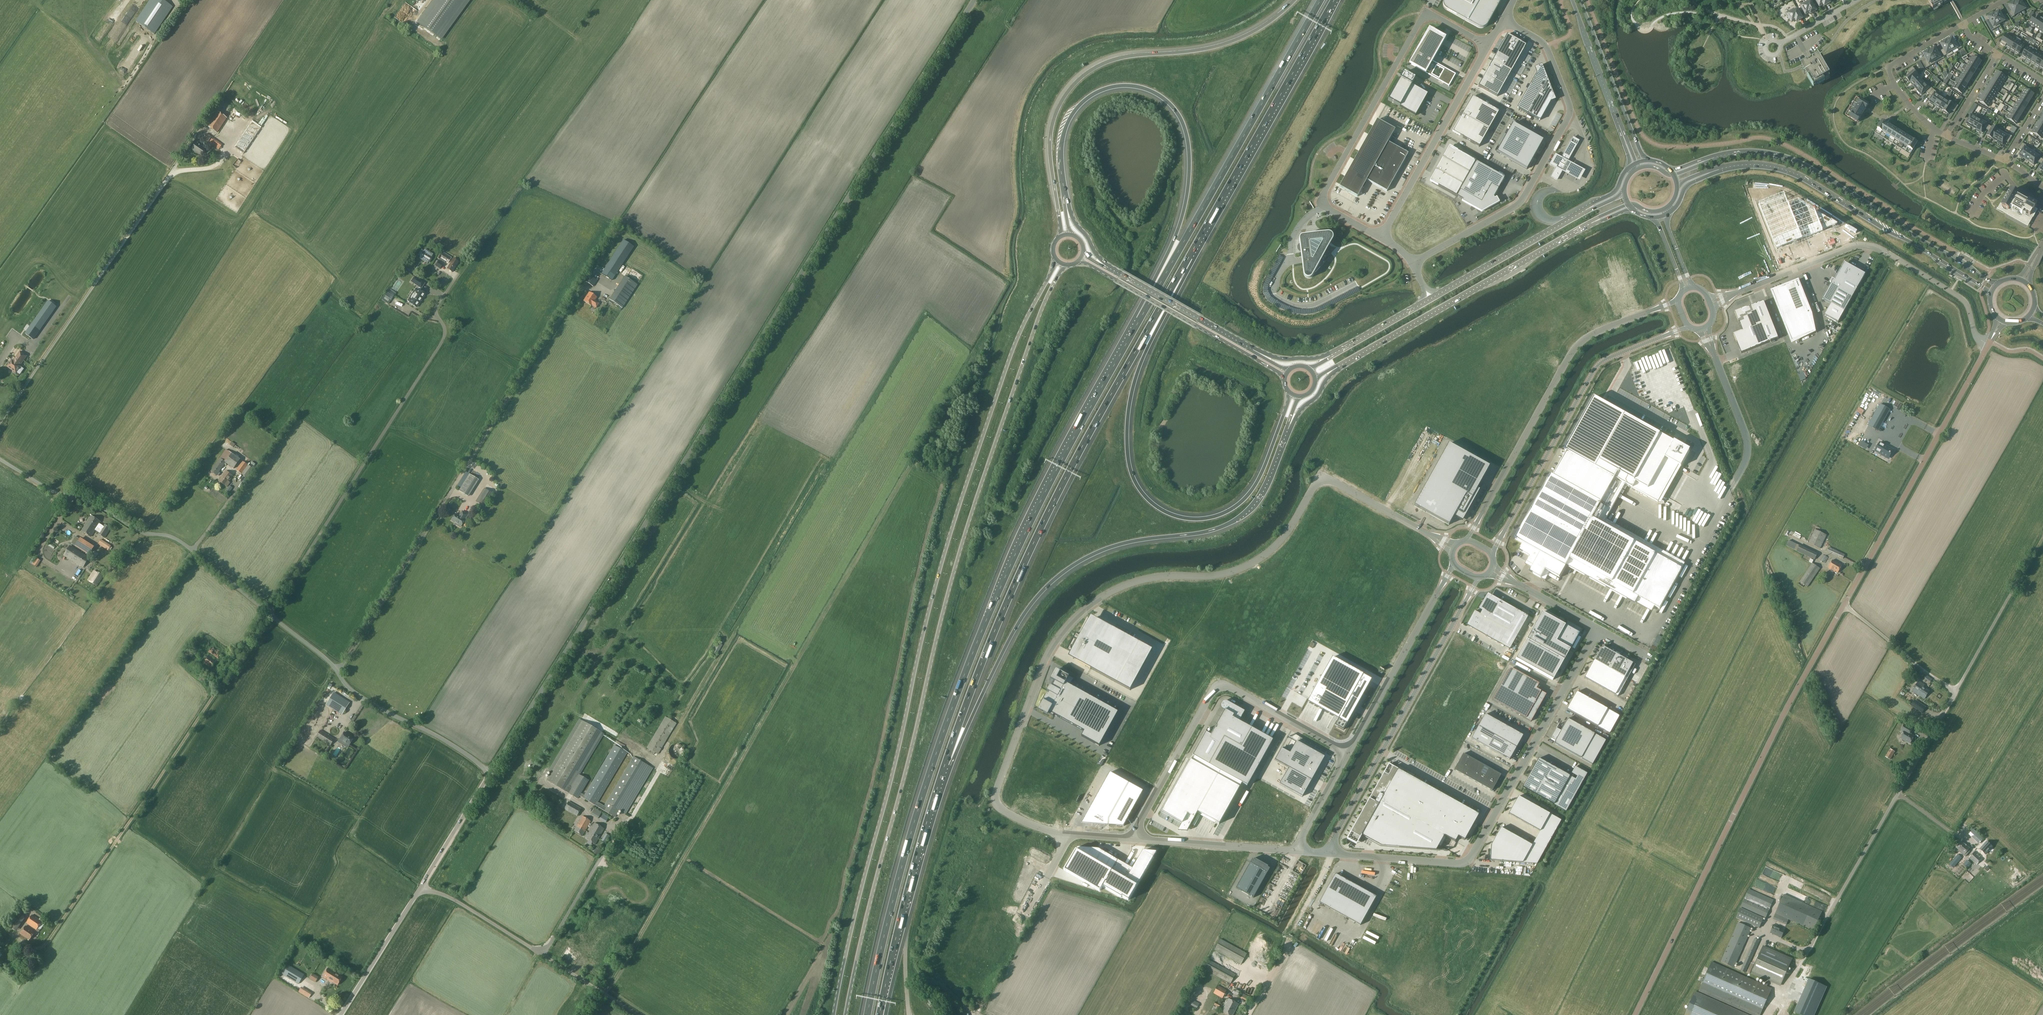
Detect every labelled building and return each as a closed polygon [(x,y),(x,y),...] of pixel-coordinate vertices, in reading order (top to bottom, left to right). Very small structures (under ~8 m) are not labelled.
[(172,7),(163,0),(151,0),(136,22),(154,34),(172,7)] [(417,23),(442,40),(471,0),(434,0),(417,23)] [(1443,2),(1443,4),(1443,6),(1444,8),(1446,10),(1478,28),(1480,28),(1482,28),(1484,28),(1486,26),(1487,25),(1501,0),(1443,0),(1443,2)] [(1949,0),(1929,0),(1930,1),(1929,2),(1932,7),(1933,9),(1949,0)] [(2015,2),(2020,12),(2026,9),(2026,10),(2029,8),(2026,2),(2023,4),(2021,0),(2018,0),(2015,2)] [(1817,10),(1811,1),(1808,3),(1807,1),(1801,5),(1806,14),(1810,12),(1811,14),(1817,10)] [(2020,12),(2015,2),(2014,2),(2008,5),(2011,10),(2008,12),(2012,18),(2015,16),(2014,15),(2020,12)] [(1803,18),(1797,9),(1794,11),(1794,9),(1787,13),(1792,22),(1796,20),(1797,22),(1803,18)] [(1999,11),(1994,14),(2000,24),(2005,21),(2005,22),(2008,20),(2005,14),(2002,16),(1999,11)] [(2000,24),(1994,14),(1994,13),(1988,17),(1991,22),(1988,24),(1991,30),(1994,28),(1993,27),(2000,24)] [(2040,18),(2034,15),(2029,23),(2034,27),(2040,18)] [(2040,18),(2034,27),(2039,30),(2042,23),(2042,20),(2040,18)] [(1432,61),(1446,37),(1429,28),(1409,63),(1425,73),(1426,71),(1431,74),(1437,64),(1432,61)] [(2011,37),(2006,34),(2000,43),(2005,47),(2006,46),(2011,37)] [(1507,36),(1479,86),(1499,97),(1528,47),(1507,36)] [(2016,39),(2011,37),(2006,46),(2010,48),(2016,39)] [(1952,38),(1947,41),(1952,51),(1958,48),(1961,47),(1958,41),(1955,43),(1952,38)] [(2020,42),(2016,39),(2010,48),(2014,51),(2020,42)] [(1952,51),(1947,41),(1946,40),(1940,44),(1943,49),(1940,51),(1944,57),(1947,55),(1946,54),(1952,51)] [(2024,45),(2020,42),(2014,51),(2019,54),(2024,45)] [(2032,49),(2027,47),(2022,56),(2026,58),(2032,49)] [(1935,48),(1929,51),(1935,61),(1940,57),(1941,58),(1944,57),(1940,51),(1937,53),(1935,48)] [(2036,52),(2032,49),(2026,58),(2030,61),(2036,52)] [(1935,61),(1929,51),(1929,50),(1923,54),(1926,59),(1923,61),(1926,66),(1929,65),(1929,64),(1935,61)] [(2040,55),(2036,52),(2030,61),(2035,64),(2040,55)] [(2040,55),(2035,64),(2039,66),(2042,60),(2042,56),(2040,55)] [(1972,56),(1969,61),(1978,67),(1981,62),(1972,56)] [(1830,76),(1819,57),(1813,61),(1815,60),(1815,62),(1812,64),(1809,65),(1809,63),(1802,67),(1813,86),(1830,76)] [(1969,61),(1967,65),(1976,71),(1978,67),(1969,61)] [(1997,63),(1995,62),(1991,68),(2036,94),(2040,86),(1998,62),(1997,63)] [(1554,96),(1541,65),(1517,108),(1540,120),(1554,96)] [(1967,65),(1964,70),(1973,75),(1976,71),(1967,65)] [(1915,70),(1912,67),(1907,71),(1910,74),(1906,78),(1910,82),(1917,76),(1913,71),(1915,70)] [(1445,70),(1440,80),(1448,85),(1454,75),(1445,70)] [(1964,70),(1961,74),(1970,79),(1973,75),(1964,70)] [(1997,72),(1994,77),(2003,82),(2006,77),(1997,72)] [(1415,79),(1403,73),(1388,100),(1415,116),(1427,94),(1412,85),(1415,79)] [(1961,74),(1959,78),(1968,84),(1971,80),(1970,79),(1961,74)] [(1921,80),(1917,76),(1910,82),(1913,86),(1921,80)] [(1994,77),(1991,82),(2000,87),(2003,82),(1994,77)] [(1959,78),(1956,83),(1965,89),(1968,84),(1959,78)] [(1924,84),(1921,80),(1913,86),(1917,90),(1924,84)] [(1988,86),(1997,92),(2000,87),(1991,82),(1988,86)] [(1956,83),(1953,88),(1962,94),(1965,89),(1956,83)] [(1928,88),(1924,84),(1917,90),(1921,95),(1925,91),(1928,95),(1933,89),(1930,87),(1928,88)] [(1988,86),(1985,91),(1994,97),(1997,92),(1988,86)] [(1936,91),(1933,89),(1928,95),(1932,97),(1929,101),(1934,105),(1939,97),(1934,93),(1936,91)] [(2025,89),(2022,94),(2031,99),(2034,94),(2025,89)] [(1985,91),(1982,96),(1991,102),(1994,97),(1985,91)] [(2022,94),(2019,99),(2028,104),(2031,99),(2022,94)] [(1982,96),(1979,101),(1988,107),(1991,102),(1982,96)] [(1472,97),(1452,132),(1479,147),(1498,112),(1472,97)] [(1856,97),(1854,101),(1866,109),(1869,105),(1856,97)] [(1944,99),(1939,97),(1934,105),(1939,108),(1944,99)] [(1948,102),(1944,99),(1939,108),(1943,111),(1948,102)] [(2019,99),(2016,104),(2025,109),(2028,104),(2019,99)] [(1854,101),(1851,106),(1863,114),(1866,109),(1854,101)] [(1954,106),(1948,102),(1943,111),(1948,114),(1951,109),(1954,111),(1958,106),(1955,104),(1954,106)] [(2016,104),(2013,108),(2022,114),(2025,109),(2016,104)] [(1851,106),(1848,110),(1860,118),(1863,114),(1851,106)] [(2013,108),(2010,113),(2019,119),(2022,114),(2013,108)] [(1848,110),(1845,115),(1858,122),(1860,118),(1848,110)] [(218,113),(210,126),(217,132),(222,125),(225,127),(224,128),(225,129),(221,135),(228,139),(234,130),(227,125),(228,124),(224,121),(226,119),(218,113)] [(2010,113),(2007,118),(2016,124),(2019,119),(2010,113)] [(1971,127),(1977,117),(1971,114),(1966,124),(1968,125),(1967,126),(1970,127),(1971,126),(1971,127)] [(1977,116),(1977,117),(1971,127),(1976,129),(1982,119),(1977,116)] [(1260,133),(1263,134),(1270,119),(1268,119),(1267,121),(1266,120),(1260,133)] [(1987,122),(1982,119),(1976,129),(1977,130),(1976,131),(1979,132),(1980,131),(1982,132),(1984,128),(1987,129),(1989,125),(1986,124),(1987,122)] [(1395,130),(1377,120),(1340,187),(1357,197),(1367,180),(1387,191),(1408,153),(1388,142),(1395,130)] [(1882,121),(1875,133),(1879,136),(1887,124),(1882,121)] [(1543,140),(1512,123),(1496,152),(1527,169),(1543,140)] [(1887,124),(1879,136),(1883,138),(1891,126),(1887,124)] [(1992,127),(1989,125),(1987,129),(1990,131),(1987,136),(1989,137),(1988,138),(1991,139),(1992,138),(1992,139),(1998,129),(1993,126),(1992,127)] [(1891,126),(1883,138),(1888,141),(1895,129),(1891,126)] [(2032,132),(2042,138),(2042,136),(2042,132),(2035,127),(2032,132)] [(1998,128),(1998,129),(1992,139),(1997,142),(2003,131),(1998,128)] [(1895,129),(1888,141),(1892,144),(1900,132),(1895,129)] [(2009,134),(2003,131),(1997,142),(2002,145),(2005,140),(2008,142),(2011,138),(2007,136),(2009,134)] [(243,154),(254,137),(247,132),(236,149),(243,154)] [(1900,132),(1892,144),(1897,147),(1904,134),(1900,132)] [(1904,134),(1897,147),(1901,149),(1909,137),(1904,134)] [(1913,140),(1909,137),(1901,149),(1905,152),(1913,140)] [(211,140),(209,143),(211,144),(218,150),(219,150),(220,148),(222,145),(221,144),(213,138),(211,140)] [(1917,143),(1913,140),(1905,152),(1910,155),(1917,143)] [(1570,142),(1564,153),(1570,157),(1577,146),(1570,142)] [(201,156),(205,149),(196,143),(192,150),(201,156)] [(2024,159),(2031,150),(2031,149),(2022,143),(2019,149),(2022,151),(2019,155),(2020,156),(2020,157),(2023,159),(2023,158),(2024,159)] [(1449,147),(1429,182),(1456,196),(1476,161),(1449,147)] [(2035,152),(2031,150),(2024,159),(2029,162),(2035,152)] [(2035,151),(2035,152),(2029,162),(2034,165),(2037,161),(2039,163),(2042,159),(2039,157),(2041,155),(2035,151)] [(1561,158),(1556,168),(1551,176),(1558,179),(1562,171),(1568,161),(1570,157),(1564,153),(1561,158)] [(1553,166),(1556,168),(1561,158),(1558,156),(1557,155),(1555,154),(1550,165),(1551,166),(1553,166)] [(236,169),(241,162),(237,159),(233,166),(236,169)] [(1476,161),(1456,196),(1462,200),(1462,201),(1481,212),(1499,202),(1497,198),(1495,199),(1494,198),(1505,178),(1476,161)] [(1585,171),(1568,161),(1562,171),(1579,181),(1585,171)] [(1772,182),(1753,188),(1780,253),(1833,232),(1820,204),(1797,191),(1778,196),(1772,182)] [(2011,190),(2000,209),(2028,225),(2032,217),(2033,217),(2037,210),(2035,208),(2037,205),(2027,200),(2025,203),(2020,200),(2021,199),(2019,198),(2018,199),(2015,198),(2017,194),(2011,190)] [(1329,233),(1315,235),(1315,236),(1302,238),(1301,239),(1301,240),(1301,241),(1304,262),(1306,276),(1307,278),(1308,278),(1311,278),(1312,277),(1321,261),(1317,258),(1329,244),(1328,243),(1332,238),(1332,236),(1332,235),(1330,233),(1329,233)] [(612,281),(634,247),(623,240),(601,274),(612,281)] [(420,257),(419,258),(427,263),(428,262),(430,263),(433,256),(432,256),(433,254),(425,249),(424,251),(422,249),(418,255),(420,257)] [(452,257),(444,252),(439,259),(445,263),(446,261),(448,263),(452,257)] [(452,272),(459,262),(453,259),(447,269),(452,272)] [(1859,272),(1845,264),(1843,268),(1842,268),(1835,280),(1832,279),(1830,283),(1831,284),(1822,299),(1844,311),(1865,274),(1859,271),(1859,272)] [(409,298),(407,301),(409,302),(409,303),(410,304),(413,306),(416,308),(417,308),(419,305),(419,304),(420,303),(426,294),(423,292),(423,291),(421,290),(425,283),(422,281),(414,276),(410,282),(415,285),(419,287),(418,289),(416,287),(414,290),(413,291),(410,296),(409,298)] [(622,308),(637,285),(624,276),(609,300),(622,308)] [(586,282),(593,287),(597,281),(589,277),(586,282)] [(397,293),(402,284),(398,281),(392,291),(397,293)] [(385,296),(382,300),(384,302),(385,302),(387,303),(387,304),(388,304),(388,305),(391,300),(394,296),(395,295),(390,291),(388,290),(388,291),(385,295),(385,296)] [(1794,290),(1777,296),(1788,323),(1805,315),(1794,290)] [(596,308),(599,303),(595,300),(597,297),(589,293),(584,301),(591,306),(592,305),(596,308)] [(48,301),(25,334),(33,339),(56,307),(48,301)] [(1764,302),(1736,312),(1743,331),(1734,335),(1741,353),(1778,339),(1764,302)] [(1652,348),(1641,367),(1646,370),(1657,351),(1652,348)] [(8,364),(6,367),(9,368),(13,372),(14,372),(15,373),(16,374),(17,372),(20,369),(21,366),(20,366),(23,362),(24,361),(27,356),(26,355),(22,352),(20,351),(16,357),(15,358),(13,361),(11,360),(10,362),(8,364)] [(1668,382),(1670,379),(1648,368),(1646,372),(1668,382)] [(1551,475),(1516,539),(1523,543),(1520,547),(1519,550),(1523,552),(1530,556),(1526,561),(1534,565),(1532,568),(1530,572),(1541,578),(1546,570),(1550,572),(1560,578),(1567,565),(1567,564),(1575,569),(1576,567),(1621,592),(1625,595),(1625,596),(1630,599),(1631,598),(1652,610),(1655,606),(1660,609),(1684,566),(1632,537),(1605,522),(1626,484),(1657,501),(1675,470),(1678,472),(1696,439),(1678,429),(1670,425),(1669,427),(1596,391),(1565,450),(1568,452),(1564,459),(1554,477),(1551,475)] [(1880,404),(1868,426),(1878,431),(1890,410),(1880,404)] [(1881,436),(1873,448),(1882,454),(1884,452),(1893,457),(1899,448),(1881,436)] [(1448,444),(1414,506),(1449,525),(1454,516),(1456,512),(1462,515),(1472,497),(1477,489),(1489,467),(1448,444)] [(220,459),(211,471),(216,475),(225,462),(233,468),(240,459),(232,453),(232,454),(226,450),(220,458),(220,459)] [(1081,463),(1087,451),(1085,450),(1079,462),(1081,463)] [(247,478),(254,469),(253,469),(242,461),(237,469),(236,470),(247,478)] [(227,487),(230,483),(229,482),(233,476),(226,470),(218,480),(227,487)] [(467,496),(478,479),(470,474),(463,485),(461,484),(458,488),(460,490),(459,491),(467,496)] [(486,507),(494,494),(484,488),(476,501),(486,507)] [(464,519),(467,515),(462,511),(459,516),(455,514),(451,520),(457,524),(456,525),(460,527),(460,526),(461,526),(465,520),(464,519)] [(91,537),(96,529),(100,531),(98,534),(104,538),(110,528),(100,522),(91,516),(81,531),(91,537)] [(1820,548),(1826,535),(1815,530),(1809,543),(1820,548)] [(75,536),(71,543),(71,544),(75,546),(80,539),(75,536)] [(101,539),(98,544),(108,550),(111,546),(101,539)] [(1815,559),(1818,554),(1789,540),(1786,546),(1815,559)] [(89,543),(84,552),(89,555),(94,547),(89,543)] [(70,546),(64,555),(83,567),(89,558),(70,546)] [(1844,558),(1845,555),(1829,547),(1828,551),(1844,558)] [(36,558),(32,564),(37,567),(41,561),(36,558)] [(1838,573),(1842,565),(1833,560),(1828,567),(1829,568),(1828,568),(1835,572),(1835,571),(1838,573)] [(1807,587),(1820,569),(1812,563),(1800,582),(1807,587)] [(97,572),(90,582),(96,586),(103,576),(97,572)] [(1484,613),(1475,629),(1501,644),(1507,632),(1511,634),(1521,615),(1499,601),(1490,616),(1484,613)] [(1541,613),(1515,659),(1553,680),(1570,649),(1556,642),(1565,626),(1541,613)] [(1149,649),(1088,617),(1067,656),(1128,688),(1149,649)] [(209,643),(203,639),(199,643),(206,648),(209,643)] [(715,656),(722,645),(718,643),(712,654),(715,656)] [(221,654),(212,647),(208,652),(218,659),(221,654)] [(1601,648),(1584,678),(1617,696),(1635,665),(1603,647),(1602,649),(1601,648)] [(208,655),(203,662),(211,668),(216,661),(208,655)] [(1511,668),(1493,700),(1531,722),(1546,694),(1536,689),(1539,684),(1511,668)] [(1058,670),(1043,705),(1084,726),(1080,732),(1100,743),(1106,731),(1104,730),(1108,722),(1110,723),(1119,704),(1109,698),(1108,702),(1072,682),(1074,678),(1058,670)] [(196,678),(203,682),(206,677),(199,674),(196,678)] [(1321,675),(1302,707),(1333,724),(1351,692),(1321,675)] [(1924,699),(1929,691),(1923,687),(1925,685),(1919,681),(1912,691),(1924,699)] [(1576,692),(1567,710),(1609,733),(1619,716),(1576,692)] [(326,705),(341,715),(349,702),(334,693),(326,705)] [(1916,701),(1912,706),(1922,712),(1925,707),(1916,701)] [(1189,765),(1162,814),(1178,822),(1179,821),(1190,827),(1200,809),(1222,822),(1243,784),(1247,786),(1273,740),(1251,728),(1239,721),(1245,711),(1231,704),(1231,705),(1228,704),(1227,706),(1211,735),(1209,735),(1212,730),(1208,728),(1193,756),(1197,758),(1192,767),(1189,765)] [(1485,714),(1478,727),(1485,730),(1491,718),(1485,714)] [(657,754),(676,723),(665,717),(647,747),(652,750),(651,752),(654,754),(655,752),(657,754)] [(1491,718),(1485,730),(1491,734),(1498,721),(1491,718)] [(1558,724),(1550,739),(1551,739),(1555,741),(1554,743),(1554,744),(1554,743),(1555,744),(1592,765),(1606,740),(1569,719),(1568,719),(1568,718),(1566,721),(1564,725),(1561,731),(1559,730),(1556,729),(1559,724),(1558,724)] [(584,795),(581,793),(589,780),(580,775),(603,736),(600,735),(602,732),(579,719),(548,771),(551,773),(546,780),(578,799),(579,796),(615,817),(619,810),(647,764),(633,756),(604,806),(599,803),(598,803),(597,802),(627,753),(614,745),(584,795)] [(1498,721),(1491,734),(1497,737),(1504,725),(1498,721)] [(1910,743),(1911,742),(1912,741),(1913,739),(1913,738),(1914,736),(1911,734),(1910,732),(1912,729),(1904,724),(1901,730),(1902,731),(1903,734),(1901,738),(1910,743)] [(1504,725),(1497,737),(1504,741),(1510,728),(1504,725)] [(333,727),(330,731),(336,735),(339,732),(333,727)] [(1478,727),(1472,739),(1509,760),(1516,748),(1510,744),(1504,741),(1497,737),(1491,734),(1485,730),(1478,727)] [(1510,728),(1504,741),(1510,744),(1517,732),(1510,728)] [(316,737),(329,745),(328,746),(329,747),(334,739),(320,730),(316,737)] [(344,732),(340,739),(349,745),(354,738),(344,732)] [(1517,732),(1510,744),(1516,748),(1523,736),(1517,732)] [(1279,750),(1273,759),(1287,766),(1316,782),(1329,758),(1301,742),(1296,751),(1283,743),(1279,750)] [(332,755),(336,757),(340,749),(336,747),(332,755)] [(353,751),(347,749),(344,758),(350,760),(353,751)] [(1890,759),(1895,752),(1890,749),(1886,757),(1890,759)] [(1463,754),(1459,762),(1464,765),(1469,757),(1463,754)] [(1469,757),(1464,765),(1470,768),(1474,760),(1469,757)] [(1539,759),(1523,787),(1566,811),(1581,783),(1539,759)] [(1474,760),(1470,768),(1475,771),(1480,774),(1485,766),(1474,760)] [(1459,762),(1454,770),(1460,773),(1464,765),(1459,762)] [(653,768),(647,764),(619,810),(626,814),(653,768)] [(1357,822),(1352,830),(1381,846),(1428,850),(1436,850),(1444,836),(1455,842),(1458,836),(1465,840),(1479,814),(1398,770),(1398,769),(1389,764),(1374,790),(1357,821),(1357,822)] [(1464,765),(1460,773),(1465,776),(1470,768),(1464,765)] [(1485,766),(1480,774),(1486,777),(1490,769),(1485,766)] [(1286,767),(1278,783),(1306,800),(1316,783),(1286,767)] [(1470,768),(1465,776),(1471,779),(1475,771),(1470,768)] [(1490,769),(1486,777),(1491,780),(1496,772),(1490,769)] [(1475,771),(1471,779),(1476,782),(1480,774),(1475,771)] [(1496,772),(1491,780),(1497,783),(1501,775),(1496,772)] [(1480,774),(1476,782),(1481,785),(1486,777),(1480,774)] [(1486,777),(1481,785),(1487,788),(1491,780),(1486,777)] [(1491,780),(1487,788),(1492,791),(1497,783),(1491,780)] [(1107,781),(1092,810),(1105,816),(1101,824),(1128,821),(1140,798),(1107,781)] [(1518,796),(1509,814),(1540,831),(1536,838),(1548,844),(1561,820),(1518,796)] [(568,801),(564,809),(577,816),(581,808),(568,801)] [(598,819),(601,812),(594,809),(591,815),(598,819)] [(582,836),(591,822),(582,816),(574,830),(582,836)] [(595,845),(604,829),(594,824),(585,839),(595,845)] [(1537,864),(1548,844),(1536,838),(1532,845),(1501,828),(1491,845),(1490,860),(1537,864)] [(1981,845),(1984,842),(1982,841),(1984,839),(1974,829),(1969,834),(1979,844),(1980,844),(1981,845)] [(1965,855),(1970,848),(1961,841),(1956,847),(1965,855)] [(1987,842),(1980,849),(1985,854),(1989,850),(1989,851),(1992,848),(1991,848),(1992,847),(1987,842)] [(1075,851),(1063,873),(1098,890),(1100,886),(1122,897),(1123,896),(1129,899),(1153,857),(1139,850),(1131,866),(1092,848),(1075,851)] [(1977,865),(1982,859),(1974,852),(1969,858),(1977,865)] [(1953,868),(1962,858),(1958,854),(1949,864),(1953,868)] [(1252,859),(1236,888),(1254,898),(1270,868),(1267,867),(1267,866),(1256,860),(1255,860),(1252,859)] [(1968,868),(1972,864),(1967,860),(1963,864),(1968,868)] [(1376,897),(1335,874),(1319,903),(1360,925),(1376,897)] [(1774,900),(1749,889),(1741,907),(1764,917),(1765,918),(1774,900)] [(1821,911),(1784,895),(1776,914),(1789,919),(1813,930),(1821,911)] [(1764,917),(1741,907),(1737,917),(1760,927),(1764,917)] [(41,922),(42,922),(32,914),(26,923),(37,930),(37,928),(41,922)] [(1787,924),(1789,919),(1776,914),(1774,918),(1787,924)] [(1737,961),(1751,928),(1739,922),(1721,961),(1734,966),(1737,961)] [(1781,937),(1785,929),(1774,925),(1770,933),(1781,937)] [(35,932),(26,926),(20,934),(29,940),(35,932)] [(1241,964),(1246,953),(1220,939),(1215,949),(1241,964)] [(1746,971),(1759,940),(1755,939),(1741,969),(1746,971)] [(1781,984),(1792,959),(1763,946),(1752,972),(1781,984)] [(573,967),(580,958),(569,948),(561,956),(573,967)] [(1229,986),(1236,975),(1209,960),(1204,969),(1227,982),(1226,985),(1229,986)] [(1772,988),(1712,962),(1699,991),(1753,1014),(1760,1014),(1772,988)] [(298,984),(300,981),(304,974),(300,972),(295,969),(289,965),(286,969),(283,975),(298,984)] [(337,985),(342,977),(336,973),(337,973),(330,969),(328,968),(327,969),(323,977),(331,982),(331,981),(337,985)] [(315,982),(318,977),(313,974),(310,979),(315,982)] [(1794,1012),(1800,1014),(1815,1014),(1827,988),(1810,979),(1794,1012)] [(310,991),(313,986),(304,981),(301,986),(310,991)] [(1223,998),(1227,990),(1218,985),(1213,993),(1223,998)] [(1696,991),(1685,1014),(1750,1014),(1696,991)] [(1249,1002),(1251,997),(1241,993),(1239,997),(1249,1002)] [(1238,1004),(1229,999),(1222,1011),(1229,1014),(1232,1014),(1238,1004)] [(1197,1008),(1199,1004),(1192,1000),(1190,1004),(1197,1008)]
